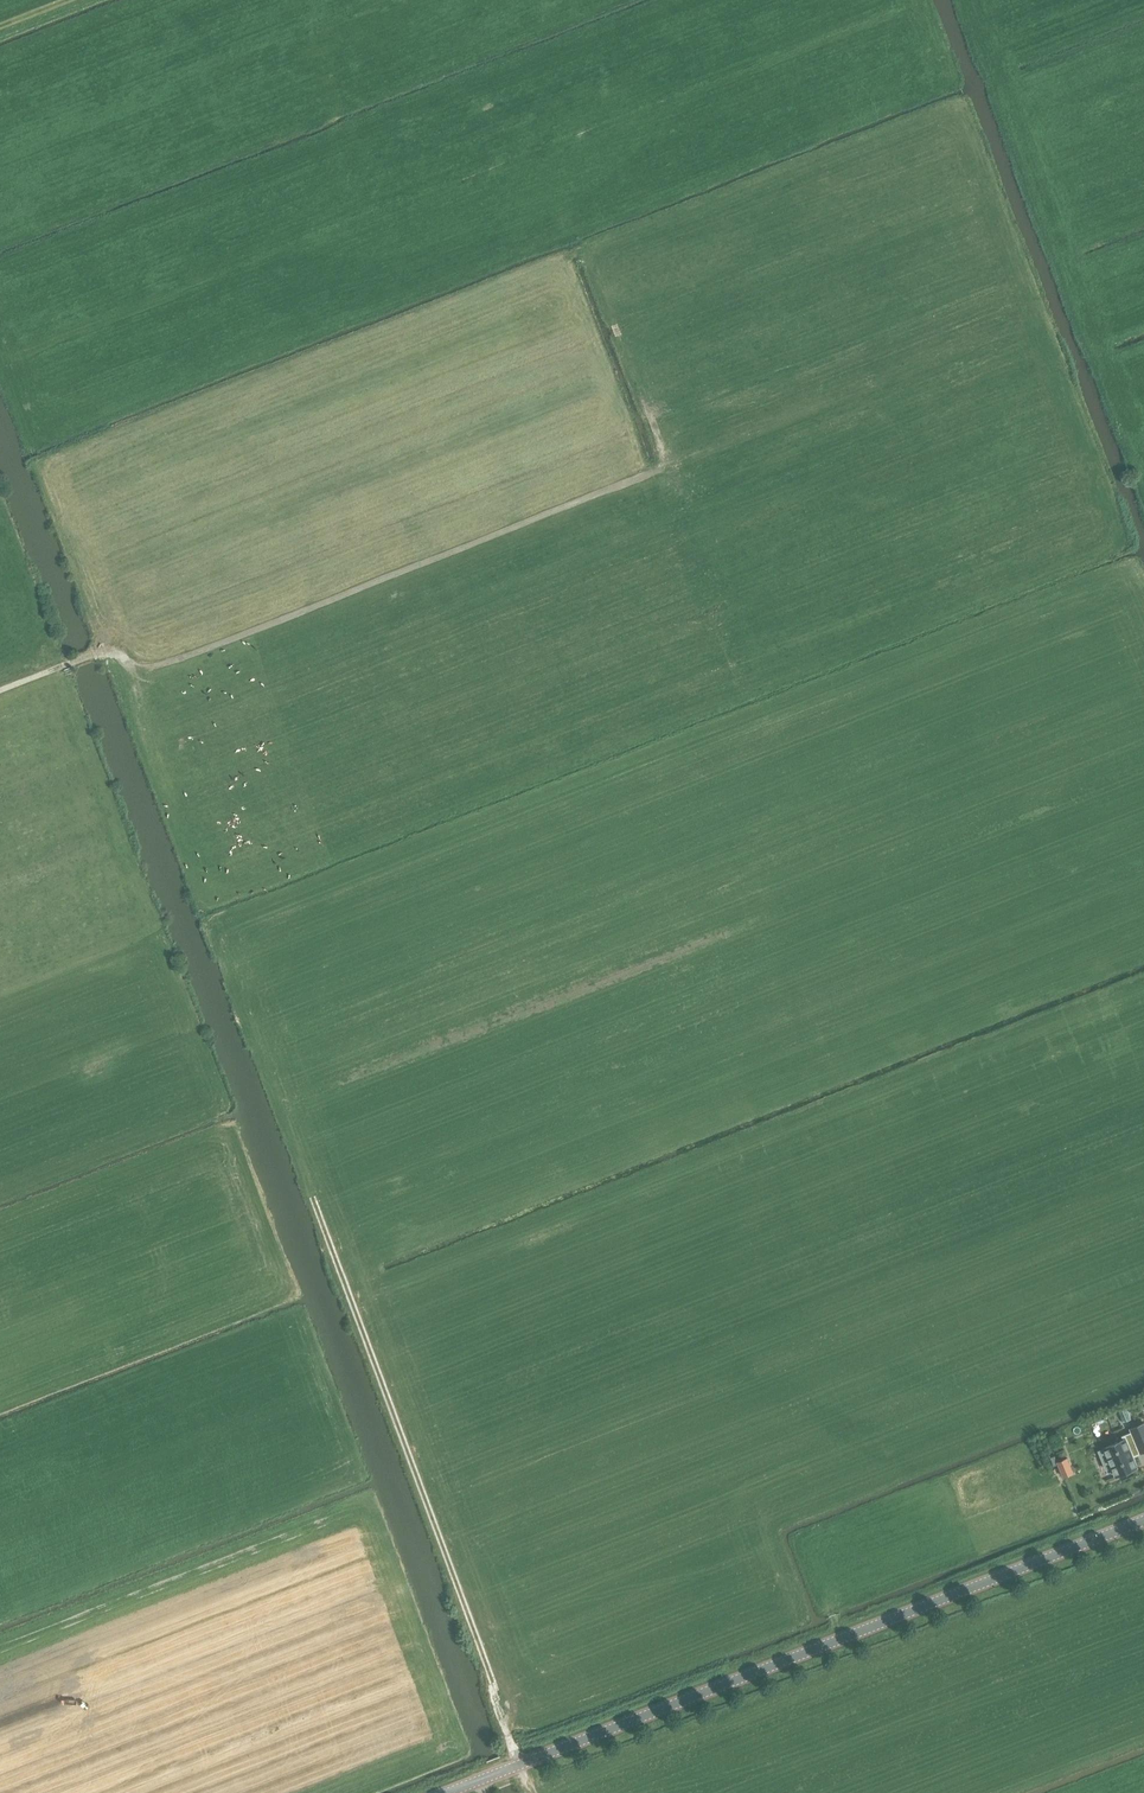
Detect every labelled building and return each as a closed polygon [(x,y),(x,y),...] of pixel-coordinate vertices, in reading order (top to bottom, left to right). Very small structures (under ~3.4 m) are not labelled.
[(1129,1428),(1140,1453),(1143,1451),(1143,1422),(1129,1428)] [(1095,1439),(1098,1438),(1092,1424),(1089,1425),(1095,1439)] [(1125,1438),(1102,1447),(1115,1477),(1137,1468),(1125,1438)] [(1060,1460),(1068,1455),(1064,1449),(1056,1455),(1060,1460)] [(1067,1459),(1058,1462),(1063,1475),(1072,1472),(1067,1459)]
